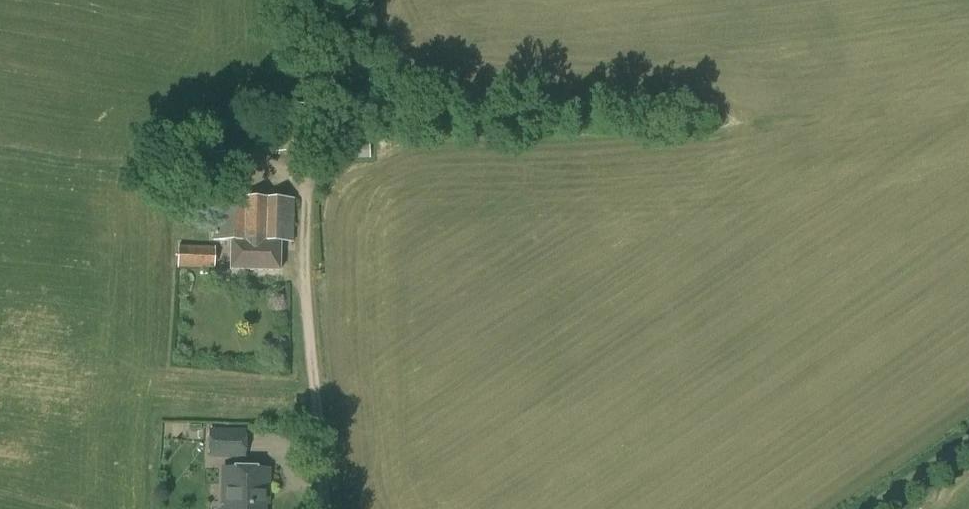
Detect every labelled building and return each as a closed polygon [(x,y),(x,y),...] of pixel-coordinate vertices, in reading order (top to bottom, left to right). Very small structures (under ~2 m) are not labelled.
[(347,141),(347,159),(370,158),(369,140),(347,141)] [(278,242),(279,200),(216,198),(215,241),(231,241),(230,270),(280,272),(281,242),(278,242)] [(178,268),(214,269),(215,247),(178,247),(178,268)] [(209,430),(208,458),(244,459),(245,431),(209,430)] [(223,469),(223,485),(226,485),(226,508),(264,508),(264,505),(267,505),(268,470),(223,469)]
